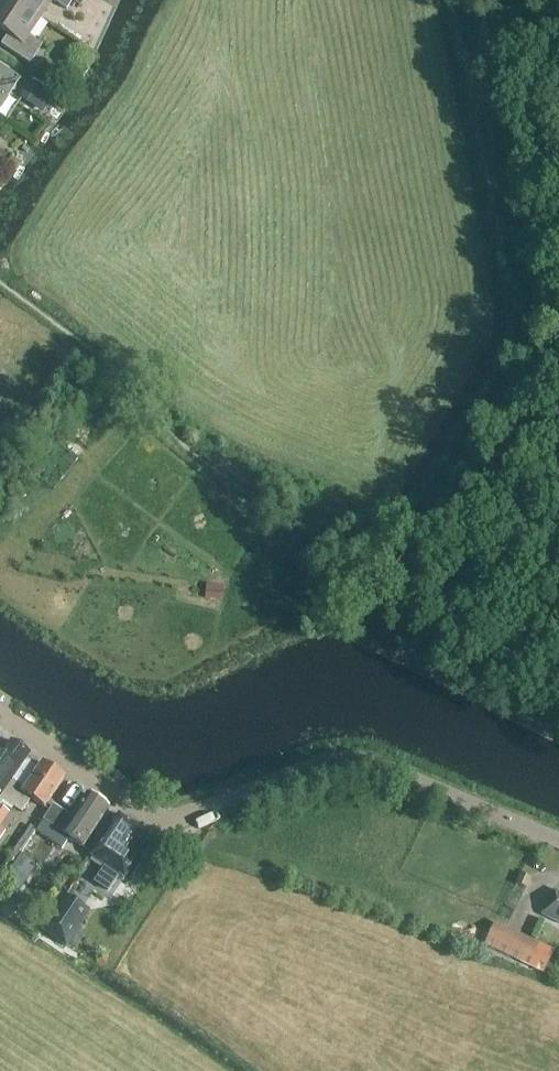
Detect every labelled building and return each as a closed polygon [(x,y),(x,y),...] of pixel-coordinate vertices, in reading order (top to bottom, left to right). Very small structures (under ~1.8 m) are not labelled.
[(39,18),(12,0),(0,0),(0,29),(9,35),(2,46),(30,64),(42,46),(28,36),(39,18)] [(39,18),(51,1),(66,11),(71,3),(79,8),(85,0),(12,0),(39,18)] [(7,98),(19,80),(0,67),(0,94),(7,98)] [(45,89),(32,81),(25,91),(38,99),(45,89)] [(206,585),(205,598),(224,600),(225,587),(206,585)] [(1,795),(29,756),(32,752),(14,740),(11,743),(1,758),(0,757),(0,797),(1,795)] [(0,799),(0,801),(12,809),(13,808),(21,814),(31,800),(44,809),(64,780),(42,764),(39,768),(27,760),(13,781),(0,799)] [(53,807),(36,833),(62,850),(69,839),(82,848),(109,809),(88,795),(71,819),(53,807)] [(15,818),(8,813),(9,812),(0,807),(0,840),(15,818)] [(108,894),(119,878),(120,879),(150,836),(119,814),(89,858),(104,868),(94,884),(108,894)] [(521,875),(517,884),(527,889),(531,880),(521,875)] [(542,916),(558,924),(558,894),(554,891),(542,916)] [(89,912),(63,895),(41,930),(67,947),(89,912)] [(532,969),(543,945),(494,923),(483,946),(532,969)]
